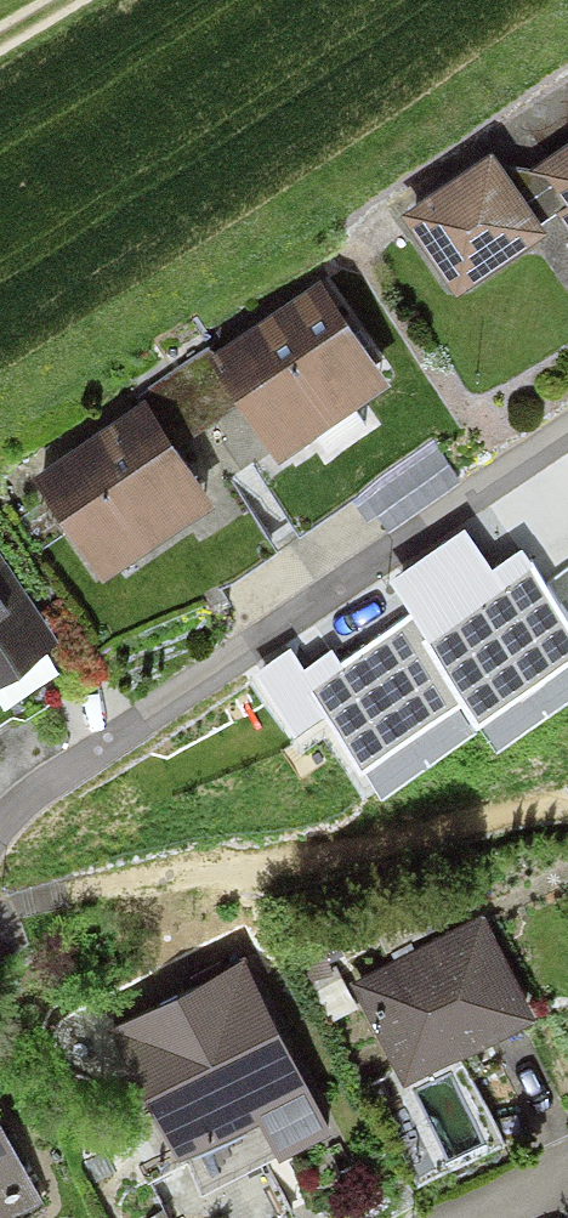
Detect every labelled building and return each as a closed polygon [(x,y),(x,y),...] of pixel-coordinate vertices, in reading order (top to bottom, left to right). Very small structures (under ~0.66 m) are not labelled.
[(538,170),(567,217),(567,151),(538,170)] [(498,163),(407,221),(457,298),(548,240),(498,163)] [(316,283),(204,355),(272,461),(384,389),(316,283)] [(141,404),(33,480),(107,585),(215,509),(141,404)] [(464,536),(395,582),(419,618),(339,672),(330,658),(303,676),(289,656),(258,677),(297,735),(327,715),(362,766),(464,698),(479,721),(567,662),(567,630),(520,558),(491,577),(464,536)] [(0,567),(0,682),(54,645),(0,567)] [(486,922),(355,986),(408,1093),(539,1028),(486,922)] [(243,965),(109,1030),(183,1173),(319,1099),(243,965)] [(44,1210),(0,1123),(0,1217),(27,1217),(44,1210)]
